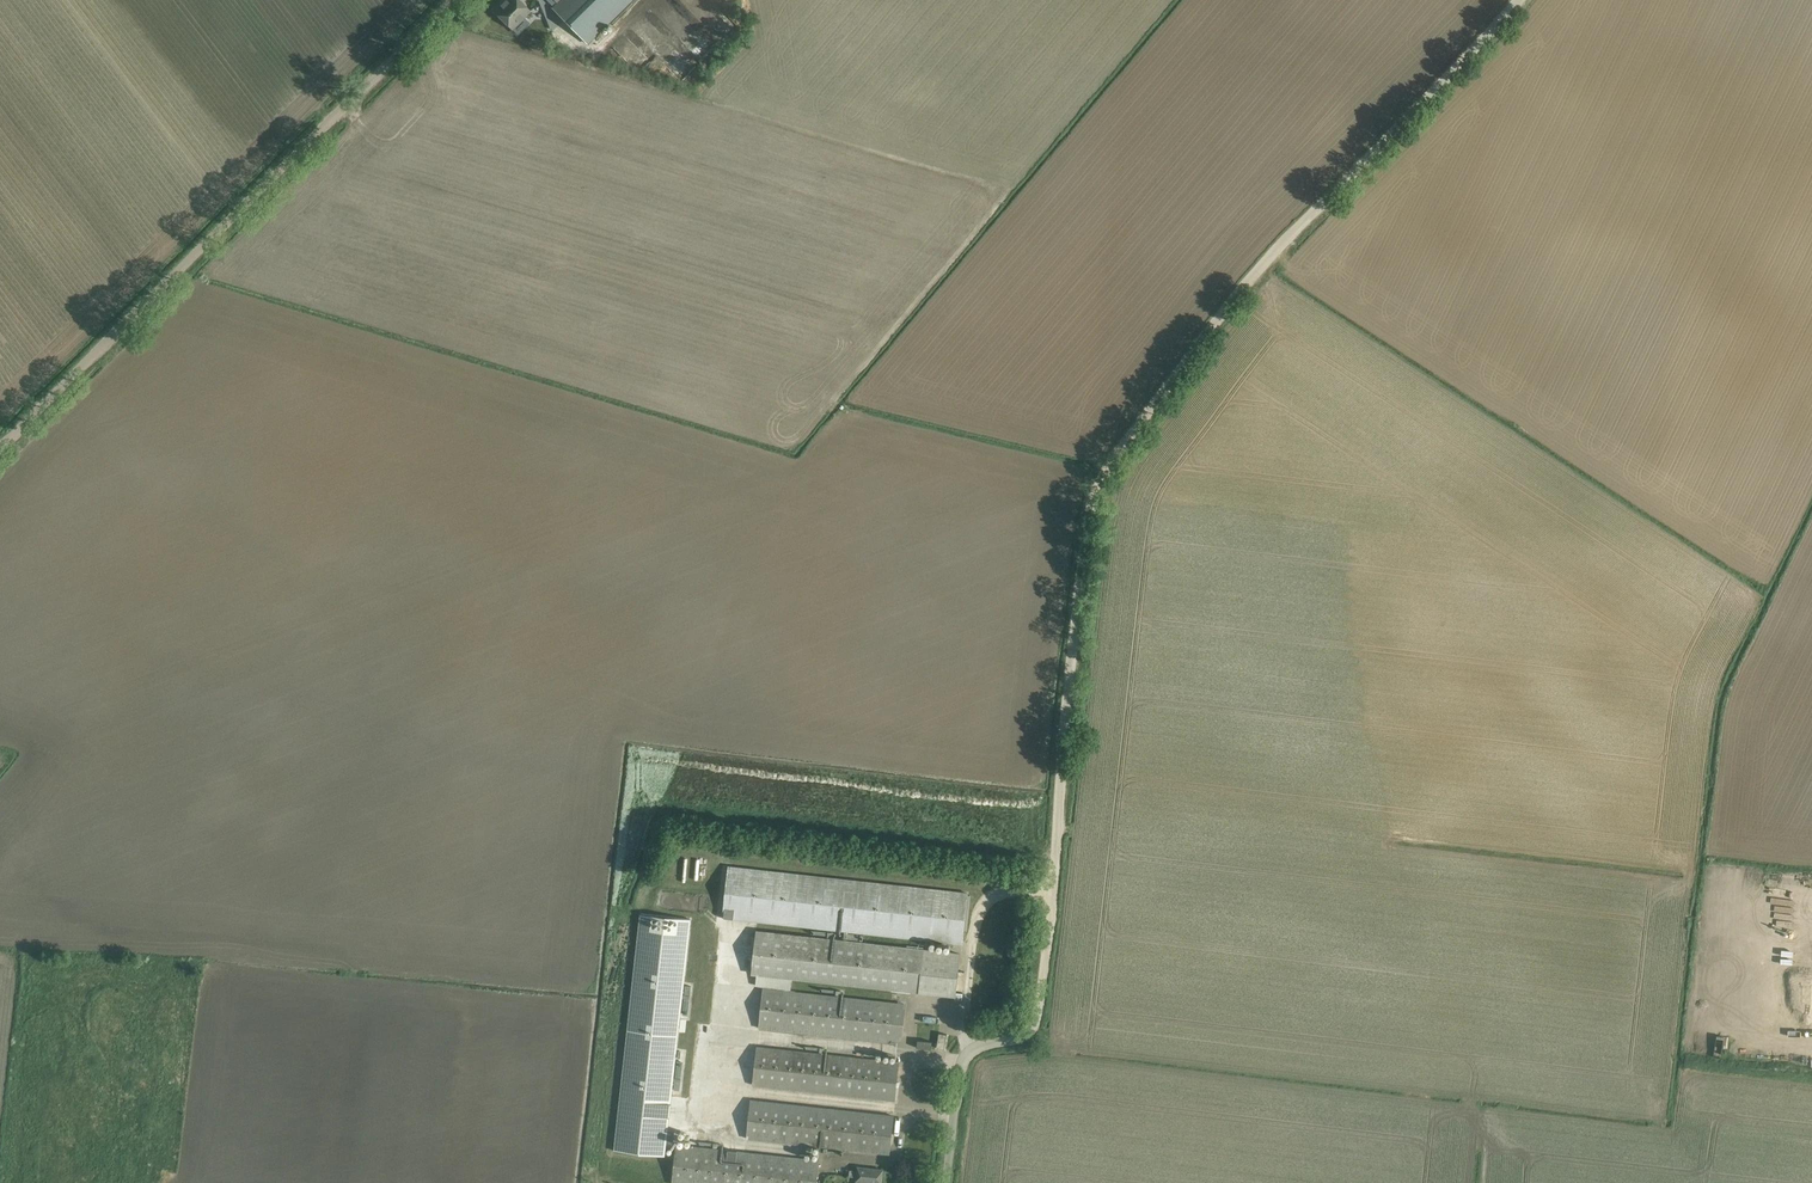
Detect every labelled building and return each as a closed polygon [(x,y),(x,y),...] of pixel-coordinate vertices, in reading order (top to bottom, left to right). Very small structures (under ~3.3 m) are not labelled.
[(520,1),(519,0),(505,0),(502,3),(501,2),(493,10),(502,19),(512,29),(530,11),(520,1)] [(557,2),(552,7),(587,43),(631,0),(559,0),(557,2)] [(717,916),(723,917),(728,867),(723,866),(717,916)] [(728,867),(723,917),(751,920),(793,925),(951,942),(962,943),(968,893),(728,867)] [(615,1150),(615,1151),(664,1156),(663,1156),(665,1143),(673,1143),(674,1131),(669,1130),(666,1130),(689,919),(690,919),(641,913),(641,914),(642,914),(625,1069),(616,1146),(616,1150),(615,1150)] [(752,973),(915,991),(955,996),(955,1000),(962,1001),(963,993),(956,992),(960,954),(756,931),(752,973)] [(1732,965),(1733,950),(1717,950),(1716,959),(1708,958),(1708,964),(1732,965)] [(686,984),(682,1012),(688,1013),(692,985),(686,984)] [(759,1028),(889,1042),(901,1043),(906,1004),(763,989),(759,1028)] [(944,1049),(947,1034),(939,1033),(936,1048),(944,1049)] [(689,1037),(689,1046),(700,1047),(701,1038),(689,1037)] [(917,1041),(917,1047),(931,1049),(931,1042),(917,1041)] [(899,1062),(887,1061),(757,1047),(753,1085),(895,1100),(899,1062)] [(677,1060),(674,1088),(680,1089),(684,1061),(677,1060)] [(747,1138),(877,1152),(889,1154),(893,1116),(751,1100),(747,1138)] [(549,1133),(545,1154),(549,1155),(551,1144),(556,1145),(558,1135),(549,1133)] [(819,1160),(677,1145),(672,1182),(816,1182),(819,1160)] [(875,1182),(881,1182),(883,1170),(857,1167),(857,1171),(850,1170),(849,1177),(856,1177),(856,1180),(857,1180),(857,1182),(875,1182)]
